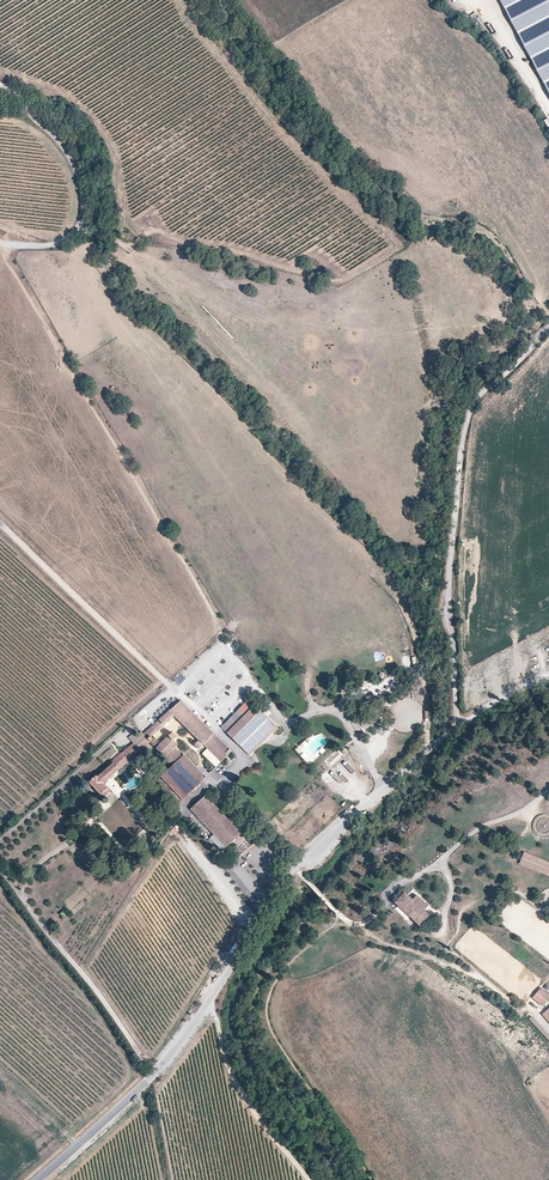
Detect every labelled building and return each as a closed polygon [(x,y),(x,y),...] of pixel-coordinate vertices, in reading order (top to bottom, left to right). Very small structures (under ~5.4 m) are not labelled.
[(548,89),(548,0),(502,0),(548,89)] [(473,14),(470,18),(475,22),(479,17),(473,14)] [(277,727),(249,699),(221,727),(249,755),(267,738),(277,727)] [(193,713),(181,701),(143,735),(149,742),(155,748),(159,743),(154,738),(152,739),(150,737),(174,715),(182,723),(193,713)] [(203,744),(213,734),(193,713),(182,723),(203,744)] [(155,749),(163,758),(174,748),(177,745),(172,740),(176,737),(171,733),(159,743),(155,748),(155,749)] [(226,756),(230,751),(213,734),(203,744),(208,749),(220,761),(226,756)] [(107,787),(103,783),(149,742),(143,735),(90,782),(100,794),(107,787)] [(182,756),(174,748),(163,758),(172,766),(182,756)] [(220,761),(208,749),(202,754),(215,767),(220,761)] [(329,768),(344,756),(339,749),(324,761),(329,768)] [(204,778),(204,777),(183,755),(182,756),(172,766),(193,788),(204,778)] [(172,766),(161,776),(182,800),(193,788),(172,766)] [(100,794),(103,798),(111,792),(107,787),(100,794)] [(205,796),(191,809),(213,832),(226,846),(234,838),(240,833),(205,796)] [(525,854),(523,859),(548,870),(548,864),(525,854)] [(523,859),(521,863),(548,875),(548,870),(523,859)] [(428,906),(417,895),(412,900),(404,893),(395,902),(419,924),(427,916),(423,911),(428,906)] [(532,999),(542,1007),(548,998),(548,995),(541,988),(532,999)] [(548,1040),(548,1034),(532,1017),(529,1020),(548,1040)]
